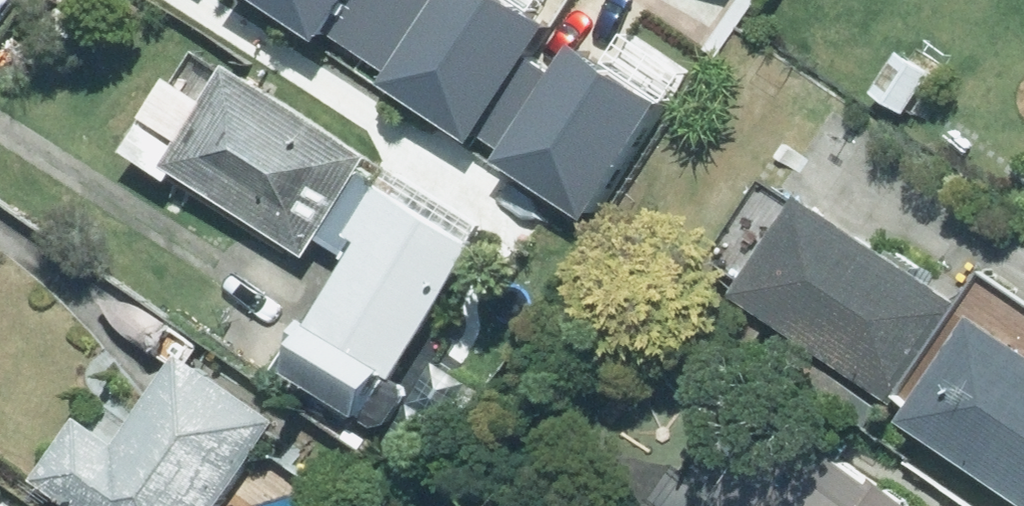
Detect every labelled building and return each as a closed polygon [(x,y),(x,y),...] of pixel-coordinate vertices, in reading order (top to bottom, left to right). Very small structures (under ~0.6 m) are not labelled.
[(307,46),(314,37),(333,49),(366,0),(238,0),(307,46)] [(463,143),(540,30),(495,0),(405,0),(363,62),(382,75),(376,84),(463,143)] [(486,158),(573,217),(650,104),(569,49),(552,74),(527,57),(474,136),(493,148),(486,158)] [(372,156),(233,65),(168,163),(307,254),(317,239),(350,260),(294,343),(303,349),(288,372),(360,419),(485,230),(406,178),(397,191),(363,169),(372,156)] [(738,295),(892,401),(960,303),(807,196),(738,295)] [(904,420),(1023,501),(1023,347),(976,314),(904,420)] [(37,477),(77,505),(221,505),(281,424),(189,356),(122,447),(81,417),(37,477)] [(707,505),(908,505),(770,413),(707,505)]
